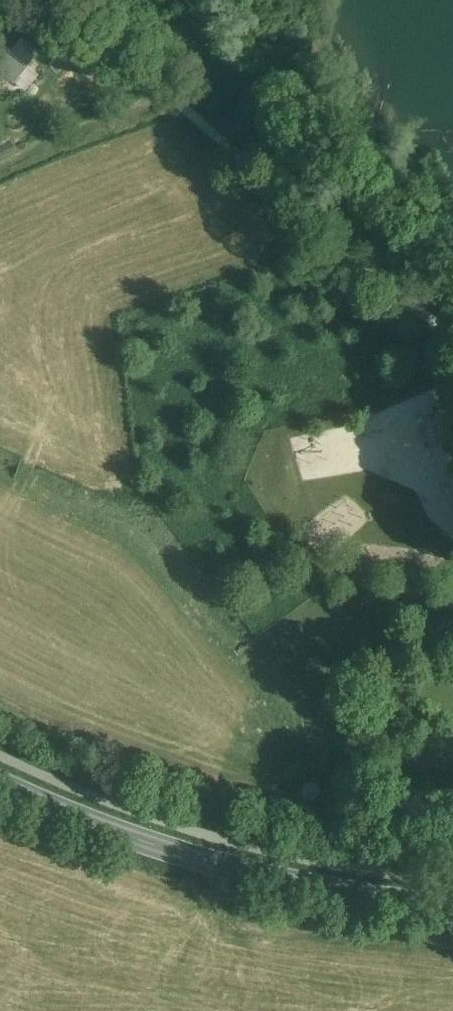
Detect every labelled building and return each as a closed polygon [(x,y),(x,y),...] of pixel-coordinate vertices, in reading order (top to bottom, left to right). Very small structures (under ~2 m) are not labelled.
[(38,24),(14,51),(18,55),(4,72),(14,81),(28,65),(53,38),(38,24)] [(39,75),(28,65),(14,81),(25,91),(39,75)]
